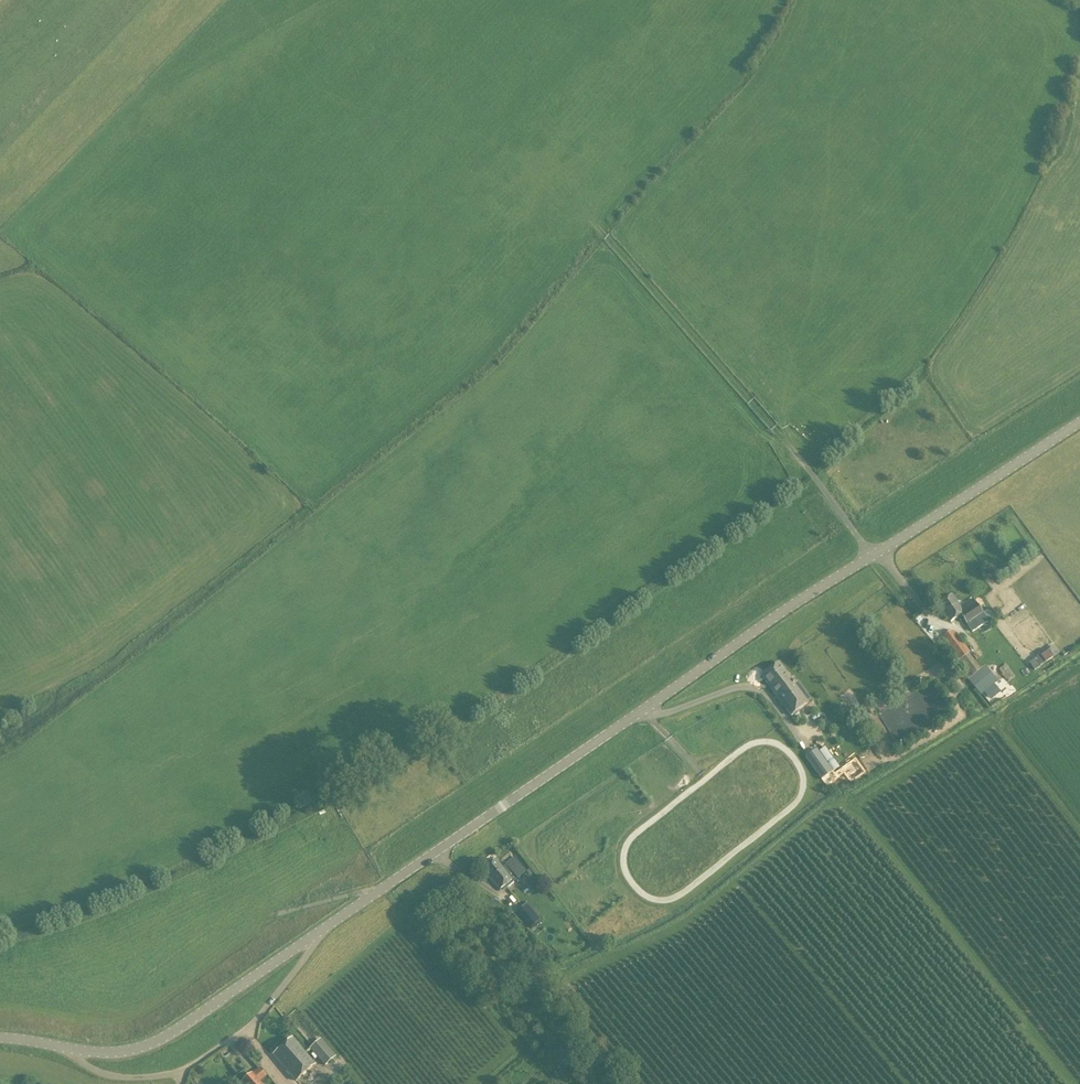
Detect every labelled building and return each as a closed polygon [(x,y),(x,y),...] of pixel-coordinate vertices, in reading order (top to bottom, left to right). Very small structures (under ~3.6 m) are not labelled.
[(982,615),(972,600),(960,608),(952,595),(938,605),(945,615),(950,622),(957,618),(960,621),(963,619),(967,625),(972,633),(988,622),(983,614),(982,615)] [(981,694),(996,681),(991,675),(988,677),(987,675),(986,674),(982,668),(980,670),(968,655),(970,653),(953,630),(937,641),(955,665),(955,664),(967,681),(968,680),(973,686),(975,689),(976,688),(981,694)] [(1054,646),(1047,650),(1039,656),(1029,663),(1034,671),(1036,670),(1037,670),(1045,665),(1044,664),(1045,663),(1045,664),(1053,658),(1059,654),(1054,646)] [(794,684),(779,663),(761,676),(790,716),(811,701),(797,682),(794,684)] [(816,749),(805,758),(821,781),(822,780),(827,788),(838,780),(832,772),(833,772),(816,749)] [(858,763),(843,773),(850,783),(865,773),(858,763)] [(495,859),(483,869),(502,892),(514,882),(513,881),(517,878),(517,879),(526,872),(513,857),(505,864),(505,865),(502,868),(495,859)] [(542,921),(528,904),(518,912),(531,929),(542,921)] [(293,1039),(274,1056),(296,1081),(315,1065),(293,1039)] [(335,1064),(338,1061),(335,1057),(336,1056),(321,1039),(310,1049),(325,1066),(332,1060),(335,1064)] [(260,1082),(267,1076),(259,1067),(252,1073),(252,1074),(242,1083),(261,1083),(260,1082)]
